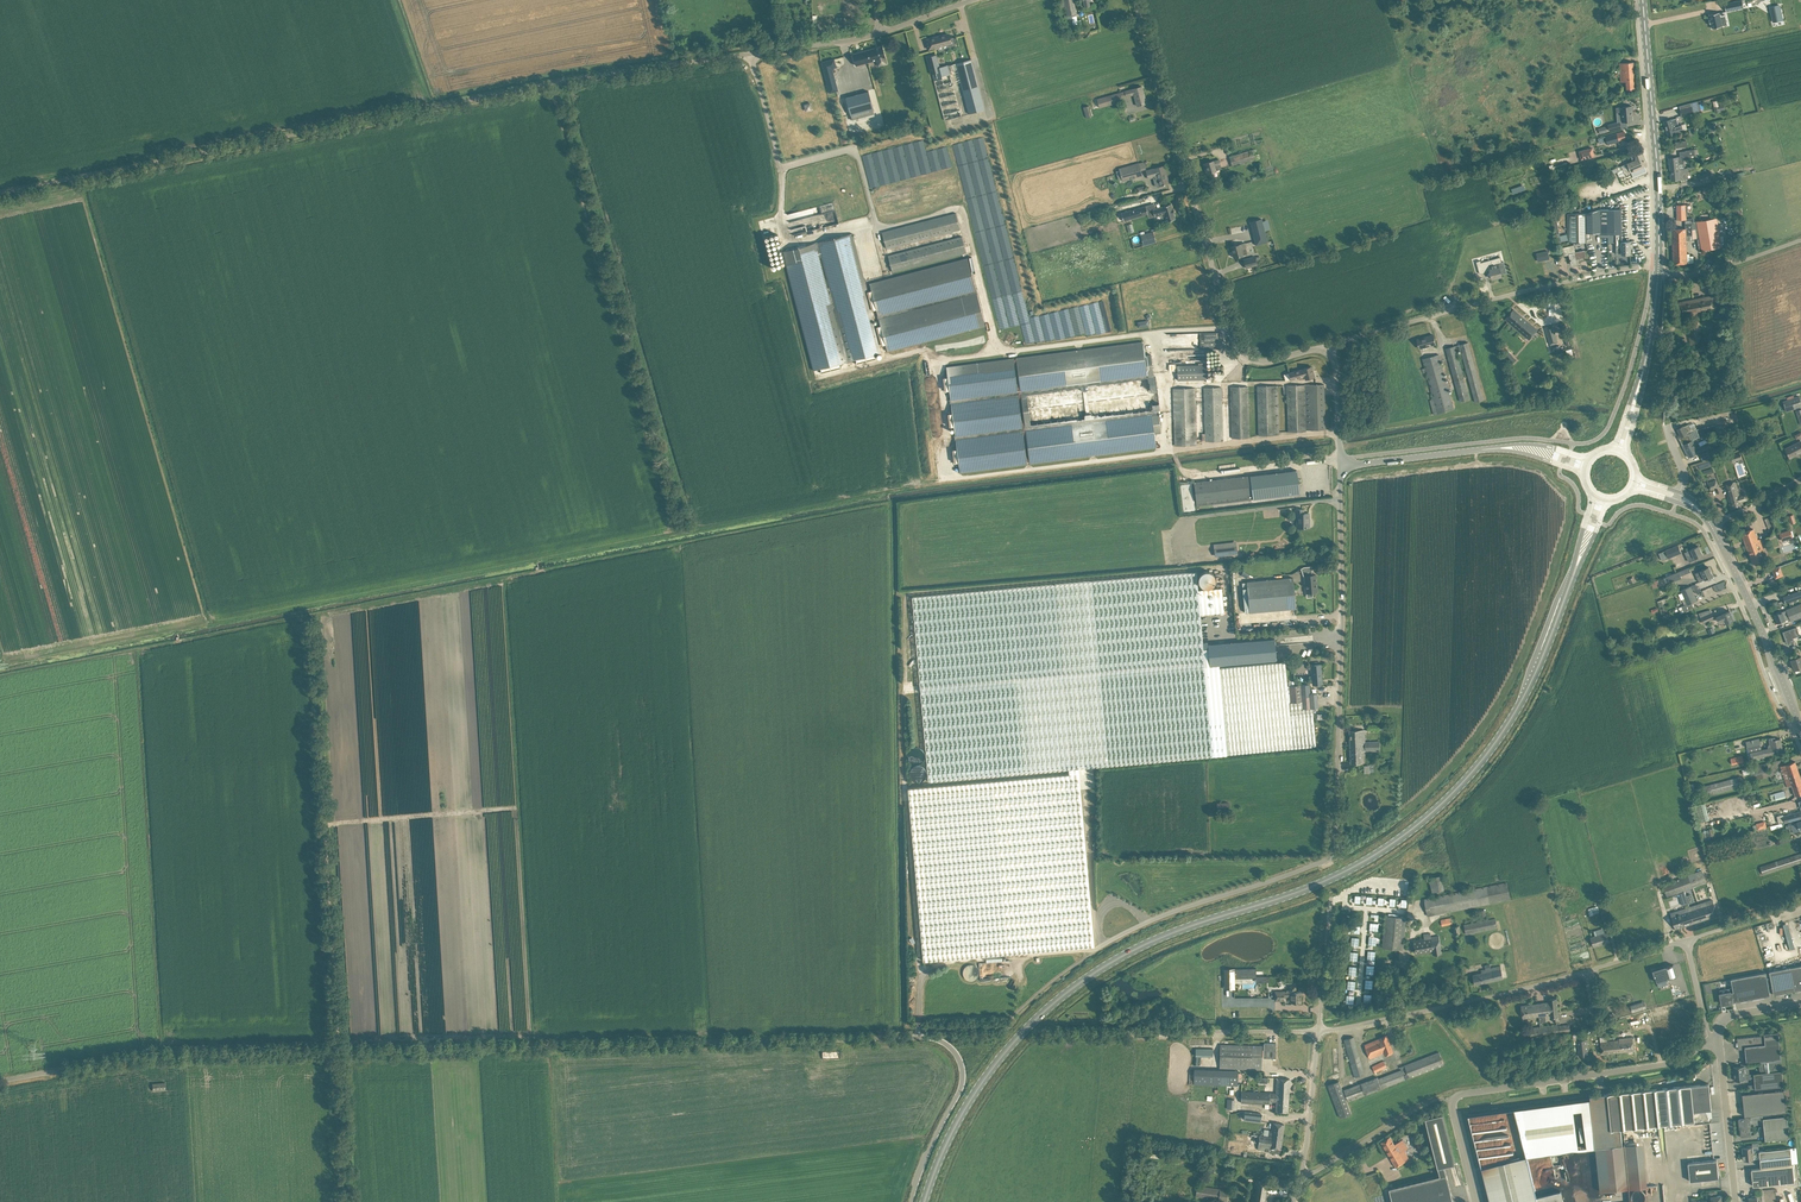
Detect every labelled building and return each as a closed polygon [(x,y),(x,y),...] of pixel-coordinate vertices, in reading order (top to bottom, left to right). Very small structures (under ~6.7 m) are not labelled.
[(1065,4),(1067,15),(1076,13),(1074,0),(1064,0),(1065,4)] [(1742,0),(1741,0),(1725,4),(1726,11),(1744,7),(1742,0)] [(1780,5),(1770,7),(1773,22),(1783,20),(1780,5)] [(1757,9),(1753,10),(1753,15),(1747,15),(1747,20),(1758,19),(1757,9)] [(1710,20),(1709,20),(1710,23),(1711,23),(1712,28),(1723,26),(1721,17),(1726,15),(1725,11),(1709,14),(1710,20)] [(950,39),(949,34),(941,37),(941,35),(935,37),(926,39),(929,49),(947,44),(947,47),(955,45),(953,38),(950,39)] [(856,65),(886,57),(882,46),(853,54),(856,65)] [(936,54),(927,57),(931,74),(932,74),(934,80),(942,78),(942,76),(950,74),(948,65),(939,67),(936,54)] [(830,93),(837,91),(830,67),(836,66),(834,59),(822,62),(830,93)] [(971,59),(955,63),(960,81),(969,114),(985,109),(971,59)] [(1635,89),(1634,62),(1620,63),(1621,82),(1625,81),(1626,89),(1635,89)] [(1132,89),(1124,91),(1125,95),(1126,97),(1134,95),(1137,106),(1140,105),(1145,103),(1144,96),(1145,96),(1142,86),(1136,88),(1132,89)] [(850,115),(873,109),(869,91),(846,97),(850,115)] [(1099,107),(1122,101),(1120,93),(1097,99),(1099,107)] [(1725,109),(1724,104),(1723,103),(1721,103),(1721,104),(1721,105),(1719,105),(1718,106),(1714,107),(1715,113),(1721,112),(1720,111),(1725,109)] [(1693,106),(1680,109),(1681,116),(1697,111),(1695,105),(1693,106)] [(1086,118),(1092,116),(1089,106),(1083,107),(1086,118)] [(1617,112),(1621,112),(1622,116),(1622,122),(1633,121),(1632,111),(1633,111),(1632,106),(1626,106),(1621,107),(1616,107),(1617,112)] [(1678,124),(1677,118),(1671,119),(1664,121),(1668,135),(1675,133),(1675,132),(1683,130),(1681,123),(1678,124)] [(1610,131),(1616,129),(1621,128),(1620,122),(1608,125),(1610,131)] [(1608,144),(1620,140),(1626,139),(1624,131),(1618,133),(1605,136),(1608,144)] [(1582,159),(1595,156),(1593,148),(1579,151),(1582,159)] [(1232,165),(1256,158),(1254,149),(1229,156),(1232,165)] [(1627,163),(1621,166),(1625,175),(1631,172),(1633,177),(1642,174),(1647,171),(1645,166),(1646,165),(1641,151),(1638,153),(1637,150),(1633,151),(1634,154),(1631,155),(1633,161),(1627,163)] [(1685,179),(1685,173),(1686,173),(1686,168),(1684,168),(1684,163),(1683,157),(1675,157),(1669,158),(1671,180),(1677,180),(1685,179)] [(1220,164),(1219,159),(1213,161),(1205,163),(1206,167),(1205,167),(1207,173),(1216,171),(1216,170),(1221,169),(1220,164)] [(1714,169),(1717,176),(1734,168),(1731,161),(1714,169)] [(1139,163),(1119,168),(1119,170),(1122,180),(1122,181),(1142,175),(1141,170),(1146,169),(1144,162),(1139,163)] [(1164,166),(1146,171),(1148,178),(1153,177),(1157,176),(1158,180),(1154,181),(1156,186),(1158,187),(1164,185),(1164,184),(1168,183),(1166,176),(1167,175),(1164,166)] [(1702,182),(1713,176),(1711,170),(1699,176),(1702,182)] [(1121,182),(1115,184),(1118,196),(1125,194),(1121,182)] [(1523,184),(1512,188),(1513,193),(1524,189),(1523,184)] [(1707,187),(1703,188),(1704,193),(1708,192),(1714,191),(1713,189),(1717,188),(1716,184),(1713,185),(1707,187)] [(1173,209),(1171,203),(1153,208),(1155,217),(1160,215),(1161,219),(1165,217),(1166,222),(1175,219),(1174,213),(1175,213),(1173,209)] [(1685,204),(1677,205),(1677,219),(1686,219),(1686,215),(1687,215),(1687,204),(1685,204)] [(1123,221),(1148,214),(1146,206),(1121,213),(1123,221)] [(1728,218),(1735,216),(1733,208),(1727,209),(1728,218)] [(1600,209),(1586,213),(1586,233),(1600,233),(1600,234),(1608,234),(1608,237),(1608,239),(1616,239),(1616,242),(1622,242),(1622,209),(1616,209),(1600,209)] [(886,248),(960,229),(956,213),(882,232),(886,248)] [(1586,213),(1568,214),(1568,242),(1573,242),(1587,242),(1586,233),(1586,213)] [(1695,229),(1691,229),(1691,235),(1692,235),(1692,237),(1692,239),(1697,238),(1699,251),(1721,247),(1720,241),(1716,218),(1694,221),(1694,223),(1695,229)] [(1268,242),(1266,237),(1262,219),(1250,222),(1255,240),(1256,245),(1268,242)] [(1685,228),(1673,229),(1673,240),(1682,240),(1682,241),(1686,240),(1693,240),(1692,239),(1692,237),(1692,235),(1691,235),(1691,229),(1695,229),(1694,223),(1691,223),(1685,223),(1685,228)] [(1143,245),(1156,242),(1153,231),(1140,235),(1143,245)] [(867,290),(853,233),(783,251),(813,370),(820,368),(821,373),(842,367),(840,363),(855,359),(856,363),(877,358),(876,354),(882,352),(872,316),(874,316),(873,311),(877,310),(880,324),(876,325),(881,346),(886,345),(887,351),(985,325),(968,257),(870,283),(871,289),(867,290)] [(892,272),(966,253),(962,236),(888,255),(892,272)] [(1682,240),(1673,240),(1674,263),(1687,263),(1694,263),(1694,257),(1694,255),(1690,255),(1690,253),(1686,253),(1686,252),(1686,240),(1682,241),(1682,240)] [(1622,242),(1616,242),(1616,247),(1616,254),(1622,254),(1622,253),(1630,252),(1630,254),(1631,254),(1630,242),(1622,242)] [(1234,257),(1243,255),(1247,253),(1246,247),(1244,243),(1232,246),(1233,251),(1232,252),(1234,257)] [(1575,252),(1574,245),(1563,247),(1564,255),(1569,254),(1570,259),(1570,260),(1571,260),(1572,265),(1577,263),(1576,259),(1586,256),(1584,250),(1575,252)] [(1538,261),(1549,258),(1548,251),(1536,253),(1538,261)] [(1255,256),(1244,259),(1246,268),(1257,265),(1256,260),(1255,257),(1255,256)] [(1481,260),(1477,261),(1479,270),(1480,273),(1482,272),(1490,270),(1492,279),(1502,276),(1502,274),(1507,272),(1504,261),(1502,262),(1501,258),(1501,257),(1481,262),(1481,260)] [(1728,306),(1725,293),(1712,296),(1712,295),(1686,301),(1689,315),(1691,315),(1693,325),(1687,326),(1691,343),(1702,341),(1699,324),(1696,324),(1694,314),(1715,310),(1715,309),(1728,306)] [(1418,295),(1403,296),(1404,304),(1419,303),(1418,295)] [(1689,317),(1689,315),(1686,301),(1679,302),(1682,318),(1689,317)] [(1529,339),(1538,330),(1514,309),(1505,319),(1529,339)] [(1551,344),(1558,342),(1553,326),(1546,328),(1551,344)] [(1420,348),(1436,344),(1433,335),(1417,339),(1420,348)] [(1145,355),(1142,341),(1016,357),(1030,463),(1156,447),(1155,433),(1161,432),(1159,413),(1160,413),(1160,410),(1156,376),(1154,376),(1151,354),(1145,355)] [(1484,399),(1470,348),(1468,342),(1446,348),(1460,401),(1469,398),(1456,350),(1461,349),(1475,402),(1484,399)] [(1452,404),(1440,360),(1439,354),(1423,359),(1425,367),(1422,368),(1423,372),(1426,371),(1434,398),(1430,400),(1434,414),(1454,409),(1452,404)] [(960,473),(1027,464),(1013,357),(946,366),(960,473)] [(1178,380),(1206,379),(1206,365),(1177,366),(1178,380)] [(1312,371),(1311,367),(1303,369),(1297,371),(1297,370),(1289,373),(1291,380),(1299,377),(1300,379),(1305,378),(1305,379),(1315,376),(1313,370),(1312,371)] [(1288,432),(1306,431),(1306,430),(1311,430),(1325,429),(1324,384),(1305,385),(1287,385),(1288,432)] [(1259,435),(1279,435),(1278,385),(1257,386),(1259,435)] [(1232,438),(1249,437),(1248,386),(1231,387),(1232,438)] [(1206,441),(1223,441),(1221,387),(1204,387),(1206,441)] [(1175,445),(1196,445),(1195,388),(1173,388),(1175,445)] [(1793,395),(1788,396),(1788,399),(1783,401),(1786,412),(1796,408),(1797,410),(1796,410),(1800,425),(1800,401),(1799,396),(1794,397),(1793,395)] [(1691,428),(1689,424),(1684,426),(1683,425),(1677,428),(1682,437),(1683,436),(1686,443),(1695,438),(1700,435),(1715,433),(1726,430),(1725,430),(1724,430),(1723,425),(1720,426),(1720,425),(1716,426),(1716,424),(1697,429),(1695,426),(1691,428)] [(1726,440),(1724,434),(1726,433),(1726,430),(1715,433),(1717,437),(1719,442),(1726,440)] [(1696,447),(1693,441),(1696,439),(1695,438),(1686,443),(1682,445),(1689,457),(1699,452),(1701,457),(1709,453),(1708,452),(1712,450),(1706,439),(1699,442),(1700,445),(1696,447)] [(1800,452),(1800,441),(1785,449),(1790,457),(1800,452)] [(1731,454),(1733,461),(1742,458),(1740,451),(1731,454)] [(1197,506),(1293,494),(1299,493),(1296,470),(1194,482),(1197,506)] [(1710,489),(1718,486),(1716,479),(1707,483),(1710,489)] [(1740,494),(1737,484),(1736,481),(1725,484),(1726,489),(1728,489),(1729,493),(1728,493),(1728,496),(1731,509),(1743,505),(1742,502),(1748,500),(1746,493),(1740,494)] [(1304,513),(1304,509),(1296,509),(1296,516),(1298,516),(1299,527),(1309,527),(1308,526),(1308,519),(1309,519),(1309,513),(1304,513)] [(1757,539),(1754,529),(1742,533),(1751,556),(1754,563),(1765,559),(1762,552),(1764,551),(1760,538),(1757,539)] [(1782,541),(1793,538),(1791,530),(1779,533),(1782,541)] [(1215,556),(1232,554),(1231,545),(1214,547),(1215,556)] [(1668,558),(1681,553),(1678,545),(1662,552),(1665,559),(1668,557),(1668,558)] [(1690,561),(1695,559),(1695,558),(1703,554),(1699,546),(1685,552),(1690,561)] [(1776,577),(1776,579),(1800,570),(1800,559),(1779,567),(1773,569),(1776,577)] [(1669,583),(1682,578),(1681,575),(1691,572),(1689,567),(1666,576),(1669,583)] [(1699,581),(1712,575),(1708,567),(1696,573),(1697,576),(1697,577),(1699,581)] [(1007,588),(912,597),(928,781),(1023,772),(1069,768),(1078,767),(1103,765),(1315,746),(1312,708),(1302,709),(1301,704),(1300,685),(1294,685),(1289,686),(1287,686),(1285,662),(1219,668),(1219,664),(1276,659),(1274,638),(1207,644),(1208,648),(1203,649),(1200,613),(1198,589),(1196,571),(1082,581),(1007,588)] [(1207,587),(1208,587),(1209,587),(1210,587),(1211,587),(1211,586),(1212,586),(1213,585),(1213,584),(1214,584),(1214,583),(1215,582),(1215,581),(1215,580),(1215,579),(1215,578),(1215,577),(1215,576),(1214,575),(1213,574),(1213,573),(1212,573),(1211,572),(1210,571),(1209,571),(1208,571),(1207,571),(1206,571),(1205,571),(1204,571),(1203,572),(1202,572),(1201,573),(1200,574),(1200,575),(1199,575),(1199,576),(1199,577),(1199,578),(1198,579),(1198,580),(1199,581),(1199,582),(1199,583),(1200,584),(1200,585),(1201,585),(1202,586),(1203,587),(1204,587),(1205,587),(1206,587),(1207,587)] [(1216,584),(1222,586),(1224,586),(1223,573),(1215,573),(1216,584)] [(1305,593),(1317,592),(1316,574),(1304,575),(1305,593)] [(1250,612),(1290,608),(1296,608),(1293,577),(1247,582),(1250,612)] [(1651,582),(1653,588),(1665,584),(1663,578),(1651,582)] [(1724,580),(1708,587),(1711,594),(1727,587),(1724,580)] [(1696,600),(1692,591),(1698,588),(1696,583),(1682,590),(1683,592),(1679,594),(1681,599),(1685,597),(1688,604),(1696,600)] [(1198,589),(1200,613),(1224,611),(1222,587),(1198,589)] [(1783,596),(1785,602),(1800,597),(1800,590),(1783,596)] [(1686,604),(1681,606),(1682,606),(1679,608),(1681,613),(1684,611),(1688,610),(1686,604)] [(1786,613),(1787,614),(1788,614),(1790,618),(1791,621),(1800,617),(1800,604),(1786,610),(1787,612),(1786,613)] [(1710,610),(1699,613),(1701,618),(1703,623),(1714,618),(1712,613),(1710,610)] [(1786,610),(1774,614),(1778,623),(1782,621),(1785,620),(1790,618),(1788,614),(1787,614),(1786,613),(1787,612),(1786,610)] [(1734,619),(1730,611),(1717,616),(1719,620),(1723,618),(1726,623),(1734,619)] [(1795,627),(1783,631),(1787,643),(1794,641),(1793,637),(1798,636),(1795,627)] [(1792,659),(1795,669),(1799,668),(1800,671),(1800,656),(1792,659)] [(1321,683),(1320,671),(1321,671),(1321,664),(1311,665),(1313,684),(1322,683),(1321,683)] [(1309,684),(1300,685),(1301,704),(1302,709),(1312,708),(1318,707),(1318,703),(1317,693),(1310,694),(1309,684)] [(1351,747),(1362,746),(1365,746),(1365,742),(1365,730),(1350,731),(1351,747)] [(1768,749),(1763,749),(1764,755),(1777,753),(1783,752),(1780,739),(1776,739),(1775,739),(1775,737),(1769,738),(1770,744),(1769,744),(1768,746),(1768,749)] [(1759,738),(1746,741),(1748,748),(1753,746),(1754,752),(1751,752),(1752,760),(1765,758),(1764,755),(1763,749),(1762,749),(1762,750),(1759,738)] [(1351,763),(1357,762),(1363,762),(1362,750),(1380,750),(1380,741),(1365,742),(1365,746),(1362,746),(1351,747),(1351,763)] [(1743,755),(1731,758),(1732,764),(1744,761),(1743,755)] [(1717,771),(1732,768),(1730,757),(1701,763),(1703,772),(1711,770),(1711,767),(1716,766),(1717,771)] [(1786,782),(1800,777),(1795,761),(1780,766),(1786,782)] [(1757,774),(1767,770),(1765,766),(1755,770),(1757,774)] [(1094,945),(1078,767),(1069,768),(1069,774),(908,788),(923,960),(1094,945)] [(1707,795),(1743,786),(1740,776),(1705,785),(1707,795)] [(1800,777),(1786,782),(1787,787),(1792,785),(1795,796),(1800,794),(1800,779),(1800,777)] [(1772,801),(1786,797),(1784,790),(1770,794),(1772,801)] [(1695,804),(1699,821),(1709,819),(1705,802),(1695,804)] [(1800,818),(1800,810),(1783,815),(1783,814),(1777,815),(1779,822),(1784,821),(1785,822),(1800,818)] [(1756,829),(1767,826),(1765,820),(1755,823),(1756,829)] [(1791,825),(1791,824),(1788,825),(1789,829),(1792,828),(1794,832),(1800,830),(1800,831),(1800,821),(1791,825)] [(1703,839),(1710,838),(1709,829),(1702,830),(1703,839)] [(1800,862),(1800,853),(1760,866),(1763,874),(1800,862)] [(1702,870),(1663,885),(1668,897),(1679,893),(1684,891),(1707,882),(1702,870)] [(1432,891),(1444,889),(1442,875),(1429,877),(1432,891)] [(1427,916),(1510,900),(1506,883),(1424,900),(1427,916)] [(1685,912),(1672,916),(1675,928),(1707,918),(1717,915),(1714,903),(1703,906),(1702,903),(1684,909),(1685,912)] [(1588,908),(1590,915),(1599,912),(1597,905),(1588,908)] [(1607,914),(1606,910),(1601,911),(1606,927),(1611,926),(1607,914)] [(1403,949),(1406,917),(1386,916),(1383,947),(1403,949)] [(1442,925),(1452,923),(1451,917),(1441,919),(1442,925)] [(1466,934),(1497,928),(1495,919),(1464,925),(1466,934)] [(1370,922),(1370,930),(1378,931),(1379,923),(1370,922)] [(1788,922),(1783,923),(1789,948),(1794,947),(1788,922)] [(1352,925),(1351,933),(1360,933),(1361,926),(1352,925)] [(1594,946),(1609,942),(1606,932),(1591,937),(1594,946)] [(1430,937),(1430,934),(1424,935),(1424,939),(1413,941),(1414,949),(1416,955),(1433,952),(1433,954),(1442,953),(1439,936),(1430,937)] [(1369,936),(1369,944),(1376,945),(1377,937),(1369,936)] [(1352,937),(1351,945),(1359,946),(1360,938),(1352,937)] [(1368,950),(1367,959),(1375,960),(1376,951),(1368,950)] [(1351,951),(1350,960),(1358,961),(1358,952),(1351,951)] [(1653,977),(1654,976),(1656,982),(1676,976),(1672,964),(1664,966),(1651,970),(1653,977)] [(1367,965),(1366,973),(1374,974),(1374,965),(1367,965)] [(1482,973),(1473,975),(1474,979),(1475,985),(1504,978),(1502,972),(1501,965),(1491,968),(1486,969),(1481,970),(1482,973)] [(1800,989),(1800,965),(1787,968),(1791,991),(1800,989)] [(1349,966),(1349,974),(1356,975),(1357,966),(1349,966)] [(1234,968),(1225,968),(1225,982),(1235,982),(1235,978),(1248,978),(1248,968),(1234,968)] [(1774,994),(1791,991),(1787,968),(1769,971),(1774,994)] [(1731,978),(1733,992),(1735,1000),(1735,1002),(1770,995),(1766,972),(1731,978)] [(1366,979),(1365,988),(1372,988),(1373,980),(1366,979)] [(1348,980),(1347,989),(1355,989),(1356,981),(1348,980)] [(1295,991),(1295,986),(1289,986),(1289,989),(1286,989),(1285,991),(1280,992),(1275,992),(1275,1000),(1285,1000),(1285,996),(1291,996),(1291,1002),(1300,1002),(1300,991),(1295,991)] [(1732,1001),(1735,1000),(1733,992),(1730,993),(1730,992),(1720,993),(1720,994),(1719,995),(1720,999),(1721,998),(1722,1002),(1725,1003),(1725,1004),(1732,1002),(1732,1001)] [(1364,994),(1364,1002),(1371,1003),(1372,994),(1364,994)] [(1347,995),(1346,1003),(1354,1004),(1354,995),(1347,995)] [(1549,1002),(1538,1003),(1539,1016),(1541,1027),(1540,1027),(1542,1036),(1559,1034),(1559,1032),(1571,1031),(1570,1025),(1558,1026),(1558,1024),(1543,1026),(1543,1022),(1542,1016),(1546,1015),(1551,1015),(1551,1017),(1553,1017),(1554,1022),(1560,1021),(1558,1003),(1557,997),(1549,998),(1549,1002)] [(1633,1012),(1644,1008),(1643,1002),(1631,1006),(1627,1007),(1628,1010),(1632,1009),(1633,1012)] [(1690,1002),(1628,1017),(1630,1027),(1651,1022),(1652,1022),(1693,1013),(1690,1002)] [(1538,1003),(1521,1005),(1522,1011),(1523,1018),(1539,1016),(1538,1003)] [(1540,1027),(1530,1028),(1532,1038),(1542,1036),(1540,1027)] [(1747,1063),(1752,1062),(1760,1062),(1781,1059),(1778,1032),(1764,1033),(1764,1035),(1765,1044),(1745,1046),(1747,1063)] [(1386,1055),(1394,1051),(1387,1035),(1379,1038),(1379,1039),(1365,1045),(1371,1058),(1385,1052),(1386,1055)] [(1745,1046),(1765,1044),(1764,1035),(1737,1038),(1738,1042),(1736,1042),(1736,1046),(1738,1046),(1738,1049),(1741,1049),(1743,1046),(1745,1046)] [(1364,1073),(1355,1036),(1344,1038),(1353,1076),(1364,1073)] [(1634,1050),(1633,1044),(1633,1037),(1618,1039),(1619,1040),(1614,1040),(1615,1048),(1616,1048),(1617,1052),(1634,1050)] [(1579,1056),(1589,1055),(1587,1039),(1578,1040),(1579,1056)] [(1615,1048),(1614,1040),(1600,1042),(1602,1054),(1617,1052),(1616,1048),(1615,1048)] [(1261,1069),(1262,1045),(1221,1044),(1220,1068),(1261,1069)] [(1279,1046),(1279,1056),(1291,1058),(1292,1047),(1279,1046)] [(1440,1052),(1400,1065),(1404,1078),(1444,1065),(1440,1052)] [(1770,1071),(1770,1068),(1782,1067),(1781,1059),(1760,1062),(1760,1064),(1759,1064),(1760,1070),(1761,1070),(1761,1072),(1770,1071)] [(1386,1063),(1386,1061),(1384,1061),(1384,1060),(1372,1066),(1375,1072),(1387,1066),(1386,1064),(1386,1063)] [(1734,1067),(1735,1080),(1746,1079),(1754,1078),(1754,1073),(1749,1074),(1749,1066),(1748,1063),(1741,1064),(1741,1066),(1734,1067)] [(1401,1069),(1343,1089),(1347,1100),(1405,1080),(1401,1069)] [(1755,1089),(1761,1088),(1784,1086),(1782,1070),(1754,1073),(1754,1078),(1755,1089)] [(1214,1071),(1213,1085),(1237,1085),(1238,1072),(1214,1071)] [(1288,1112),(1289,1078),(1277,1078),(1276,1093),(1270,1093),(1270,1092),(1241,1091),(1241,1102),(1269,1104),(1269,1101),(1275,1102),(1275,1111),(1288,1112)] [(1350,1113),(1340,1080),(1328,1083),(1339,1117),(1350,1113)] [(153,1090),(166,1089),(165,1082),(153,1083),(153,1090)] [(1709,1083),(1590,1095),(1596,1148),(1622,1145),(1621,1129),(1709,1119),(1706,1109),(1711,1109),(1709,1083)] [(1743,1103),(1742,1103),(1742,1107),(1744,1106),(1745,1116),(1751,1115),(1786,1112),(1785,1100),(1784,1089),(1748,1093),(1742,1093),(1743,1103)] [(1513,1108),(1470,1113),(1473,1137),(1483,1136),(1488,1139),(1491,1129),(1492,1141),(1495,1136),(1493,1122),(1496,1118),(1499,1117),(1500,1122),(1503,1121),(1507,1116),(1507,1122),(1510,1123),(1505,1124),(1509,1126),(1507,1128),(1508,1134),(1513,1133),(1514,1130),(1525,1133),(1516,1128),(1515,1120),(1513,1128),(1511,1126),(1509,1129),(1510,1125),(1514,1118),(1510,1118),(1514,1117),(1513,1108)] [(1244,1111),(1243,1122),(1260,1124),(1262,1113),(1244,1111)] [(1444,1166),(1456,1163),(1443,1113),(1426,1118),(1440,1175),(1389,1188),(1393,1201),(1454,1201),(1444,1166)] [(1765,1140),(1789,1137),(1787,1116),(1763,1118),(1765,1140)] [(1751,1135),(1750,1127),(1752,1126),(1751,1118),(1739,1119),(1740,1128),(1740,1130),(1741,1137),(1751,1135)] [(1269,1137),(1275,1138),(1276,1136),(1277,1134),(1283,1135),(1284,1124),(1278,1123),(1273,1122),(1272,1131),(1270,1130),(1269,1130),(1269,1137)] [(1713,1122),(1623,1131),(1625,1144),(1629,1188),(1630,1199),(1678,1194),(1677,1183),(1690,1182),(1690,1181),(1704,1179),(1704,1181),(1712,1180),(1712,1179),(1716,1178),(1719,1175),(1713,1122)] [(1258,1147),(1258,1149),(1259,1149),(1265,1150),(1270,1151),(1280,1153),(1281,1148),(1282,1139),(1283,1135),(1277,1134),(1276,1136),(1275,1138),(1269,1137),(1263,1136),(1259,1136),(1258,1147)] [(1411,1138),(1417,1149),(1423,1146),(1417,1135),(1411,1138)] [(1395,1144),(1390,1136),(1381,1141),(1396,1166),(1409,1159),(1404,1150),(1408,1148),(1403,1139),(1395,1144)] [(1622,1145),(1596,1148),(1600,1191),(1629,1188),(1625,1144),(1622,1145)] [(1756,1154),(1753,1154),(1753,1145),(1747,1146),(1747,1147),(1742,1147),(1743,1155),(1743,1159),(1744,1160),(1754,1159),(1754,1158),(1760,1158),(1759,1151),(1756,1152),(1756,1154)] [(1792,1163),(1791,1147),(1759,1151),(1760,1158),(1761,1167),(1792,1163)] [(1482,1167),(1490,1201),(1564,1201),(1561,1191),(1537,1197),(1533,1184),(1533,1183),(1543,1180),(1537,1155),(1527,1156),(1509,1160),(1506,1161),(1483,1167),(1482,1167)] [(1787,1165),(1757,1168),(1751,1169),(1752,1177),(1794,1173),(1793,1165),(1787,1165)] [(1794,1173),(1752,1177),(1753,1186),(1789,1182),(1795,1181),(1794,1173)] [(1383,1176),(1364,1183),(1367,1190),(1386,1182),(1383,1176)] [(1275,1177),(1274,1187),(1291,1189),(1292,1180),(1275,1177)] [(1267,1186),(1269,1181),(1256,1180),(1251,1201),(1267,1201),(1269,1193),(1267,1192),(1267,1186)] [(1226,1200),(1228,1189),(1197,1185),(1195,1196),(1226,1200)] [(1358,1191),(1328,1195),(1329,1201),(1360,1201),(1358,1191)]
